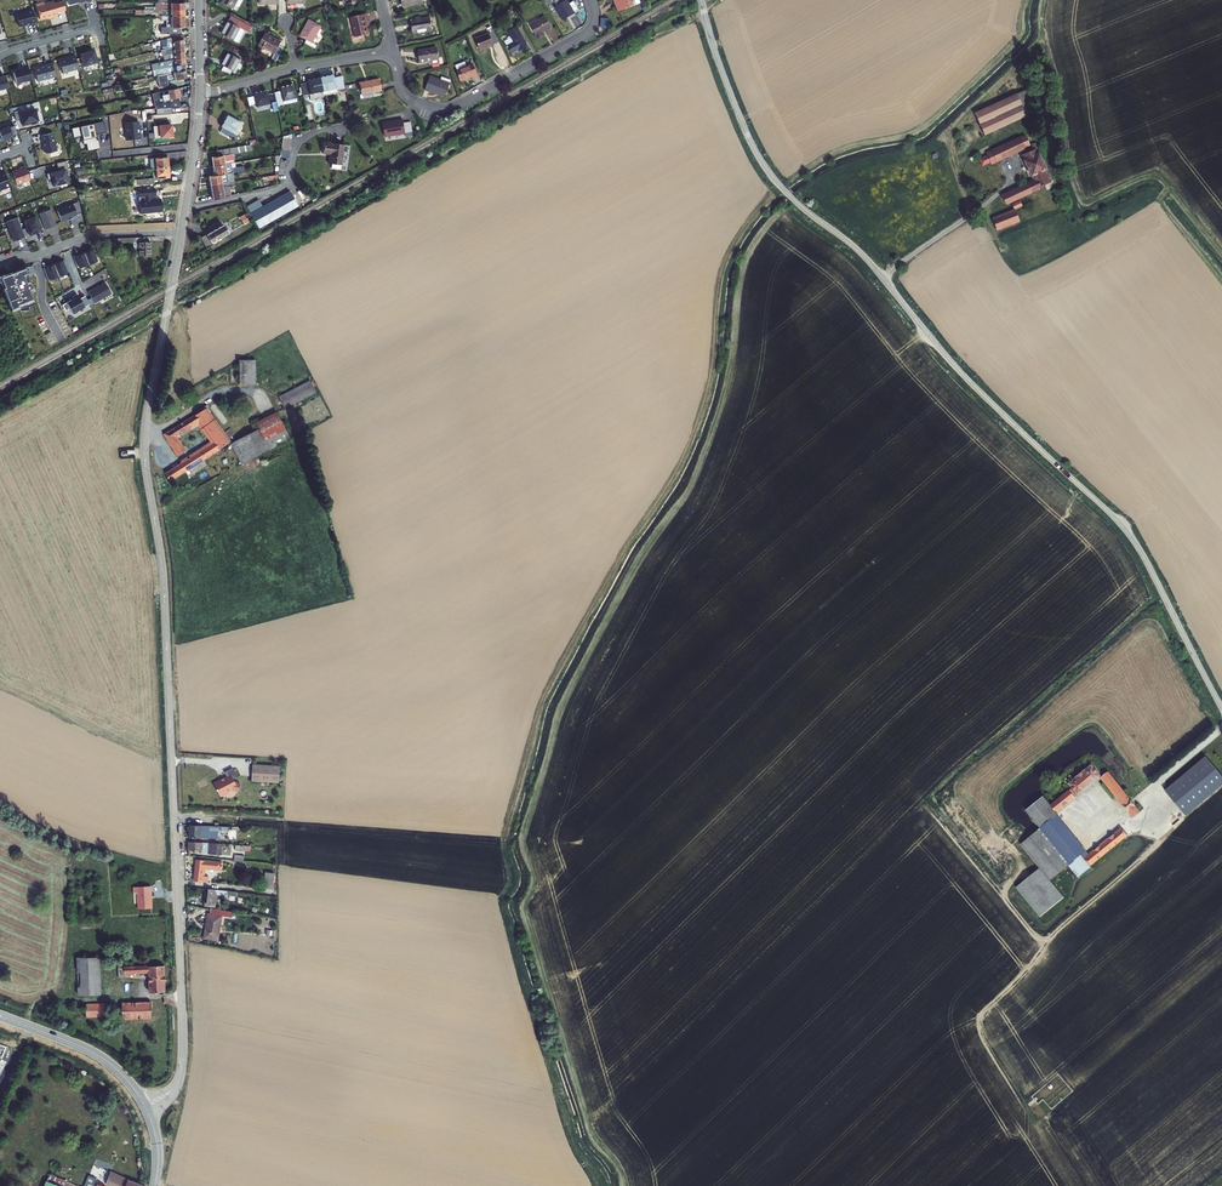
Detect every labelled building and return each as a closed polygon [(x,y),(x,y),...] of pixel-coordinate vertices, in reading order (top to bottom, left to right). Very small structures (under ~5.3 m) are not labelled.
[(238,0),(222,0),(221,2),(233,9),(238,0)] [(573,12),(569,4),(567,0),(566,0),(556,6),(555,7),(562,21),(567,18),(574,14),(573,12)] [(626,0),(615,0),(613,1),(618,12),(629,7),(626,0)] [(57,16),(56,12),(54,4),(53,1),(44,4),(43,2),(35,4),(39,19),(50,17),(50,18),(57,16)] [(54,4),(56,12),(65,10),(63,1),(54,4)] [(569,4),(573,12),(577,10),(573,2),(569,4)] [(32,9),(15,14),(19,27),(26,25),(26,24),(29,23),(30,25),(36,23),(32,9)] [(579,13),(577,10),(573,12),(574,14),(567,18),(568,20),(579,13)] [(367,22),(365,14),(350,17),(354,32),(367,29),(366,27),(366,22),(367,22)] [(170,16),(161,16),(161,19),(161,20),(166,20),(166,27),(170,27),(170,16)] [(184,16),(170,16),(170,27),(180,27),(184,27),(184,16)] [(228,22),(245,31),(253,35),(253,27),(231,16),(228,22)] [(420,18),(415,19),(410,20),(412,34),(432,30),(429,17),(420,18)] [(551,27),(545,17),(529,25),(535,36),(537,39),(544,36),(542,32),(551,27)] [(600,28),(608,28),(608,18),(601,18),(600,28)] [(300,36),(306,39),(312,43),(320,27),(308,20),(300,36)] [(238,43),(245,31),(228,22),(221,34),(238,43)] [(519,34),(515,27),(507,31),(510,37),(506,39),(507,40),(504,42),(507,47),(506,47),(507,48),(511,55),(515,53),(516,55),(519,54),(518,52),(527,47),(520,33),(519,34)] [(367,29),(354,32),(355,37),(368,34),(367,29)] [(494,31),(489,33),(493,45),(499,42),(494,31)] [(274,54),(279,46),(281,42),(265,33),(258,45),(274,54)] [(493,45),(489,33),(475,39),(480,50),(489,47),(493,45)] [(316,45),(312,43),(306,39),(304,44),(314,49),(316,45)] [(184,46),(173,48),(173,54),(184,52),(184,46)] [(279,46),(274,54),(272,59),(276,61),(283,48),(279,46)] [(439,64),(437,49),(418,51),(420,63),(431,61),(431,62),(431,65),(439,64)] [(93,50),(80,54),(83,66),(97,62),(93,50)] [(184,52),(173,54),(173,60),(184,58),(184,52)] [(224,66),(232,71),(234,72),(240,59),(228,53),(221,65),(224,66)] [(69,57),(59,60),(62,73),(78,69),(74,55),(69,56),(69,57)] [(184,58),(173,60),(174,66),(185,64),(184,58)] [(153,71),(174,66),(173,60),(168,61),(152,65),(153,71)] [(34,68),(37,81),(55,76),(51,62),(42,65),(43,66),(34,68)] [(455,66),(457,70),(466,66),(465,62),(455,66)] [(185,64),(174,66),(174,72),(184,70),(185,70),(185,64)] [(466,66),(457,70),(456,70),(461,81),(472,77),(472,78),(477,76),(476,75),(473,66),(472,64),(466,66)] [(174,72),(174,66),(153,71),(154,76),(156,76),(173,73),(174,72)] [(230,75),(232,71),(224,66),(222,71),(230,75)] [(13,72),(16,84),(31,80),(27,67),(23,69),(13,72)] [(174,72),(173,73),(174,80),(182,79),(186,78),(184,70),(174,72)] [(174,80),(173,73),(156,76),(159,87),(168,85),(167,82),(169,81),(174,80)] [(323,92),(336,89),(334,77),(333,74),(320,77),(323,92)] [(339,89),(345,88),(344,87),(342,75),(334,77),(336,89),(339,89)] [(309,93),(310,95),(323,92),(320,77),(306,80),(307,83),(300,84),(302,95),(309,93)] [(445,97),(450,84),(430,77),(425,90),(445,97)] [(184,85),(182,79),(174,80),(169,81),(170,87),(184,85)] [(380,91),(378,79),(368,81),(371,96),(373,96),(372,93),(380,91)] [(359,83),(360,88),(361,94),(359,94),(360,99),(371,96),(368,81),(359,83)] [(280,91),(283,104),(297,102),(293,85),(280,87),(280,91)] [(167,91),(169,99),(178,97),(180,97),(178,88),(167,91)] [(266,90),(253,93),(256,107),(269,104),(266,90)] [(974,113),(984,135),(1034,112),(1025,90),(1016,94),(974,113)] [(152,94),(155,109),(156,109),(171,108),(180,107),(178,97),(169,99),(167,91),(152,94)] [(277,106),(283,104),(280,91),(274,92),(277,106)] [(359,111),(355,106),(351,109),(354,115),(359,111)] [(35,109),(19,112),(21,119),(23,126),(28,125),(28,123),(38,121),(35,109)] [(222,128),(236,135),(243,123),(227,115),(220,127),(222,128)] [(390,121),(382,122),(384,136),(405,133),(405,132),(403,123),(403,119),(394,121),(392,122),(390,122),(390,121)] [(138,121),(125,122),(127,140),(134,139),(135,142),(140,141),(138,121)] [(92,124),(95,134),(106,132),(104,122),(92,124)] [(411,122),(403,123),(405,132),(412,131),(411,122)] [(82,141),(95,138),(95,134),(92,124),(79,127),(81,136),(82,141)] [(159,126),(160,137),(160,138),(172,136),(171,125),(159,126)] [(12,136),(9,127),(9,126),(0,130),(0,135),(2,141),(13,137),(12,136)] [(73,138),(81,136),(79,127),(71,129),(73,138)] [(238,136),(236,135),(222,128),(220,132),(235,140),(238,136)] [(57,150),(53,133),(41,135),(43,142),(44,145),(43,146),(44,152),(46,153),(57,150)] [(281,145),(290,146),(292,134),(283,136),(281,145)] [(987,155),(979,159),(982,166),(991,162),(991,163),(1029,145),(1025,136),(987,154),(987,155)] [(95,138),(82,141),(83,145),(86,144),(88,151),(99,149),(98,140),(96,141),(95,138)] [(1038,141),(1031,145),(1034,150),(1023,155),(1026,160),(1025,161),(1033,175),(1034,175),(1037,180),(1003,196),(1006,204),(1036,190),(1036,189),(1050,182),(1044,170),(1046,169),(1038,154),(1037,155),(1035,150),(1041,147),(1038,141)] [(340,165),(343,144),(323,142),(322,153),(329,154),(328,163),(340,165)] [(217,157),(223,155),(232,154),(251,151),(250,145),(216,151),(217,157)] [(289,158),(290,150),(281,149),(280,155),(280,157),(289,158)] [(232,154),(223,155),(225,165),(230,164),(234,163),(232,154)] [(212,167),(225,165),(223,155),(217,157),(211,157),(212,167)] [(167,157),(155,158),(156,168),(168,167),(167,157)] [(65,169),(67,169),(65,160),(56,162),(58,170),(65,169)] [(230,164),(225,165),(227,173),(232,173),(243,171),(242,166),(235,168),(231,168),(230,164)] [(20,169),(12,172),(14,179),(16,184),(30,179),(24,165),(19,167),(20,169)] [(220,174),(227,173),(225,165),(212,167),(214,175),(220,174)] [(157,179),(169,177),(168,167),(156,168),(157,179)] [(58,170),(50,172),(51,178),(53,186),(59,184),(59,183),(68,181),(65,169),(58,170)] [(10,185),(5,173),(0,174),(0,175),(0,189),(10,185)] [(227,173),(220,174),(222,183),(233,181),(232,173),(227,173)] [(222,183),(220,174),(214,175),(208,176),(210,186),(222,183)] [(233,181),(222,183),(225,197),(230,196),(228,187),(234,185),(233,181)] [(213,200),(225,197),(222,183),(210,186),(213,200)] [(140,214),(162,211),(161,199),(151,200),(150,196),(155,195),(155,188),(137,190),(140,214)] [(258,228),(298,206),(289,191),(262,207),(250,214),(253,218),(258,228)] [(246,207),(249,212),(250,214),(262,207),(258,200),(246,207)] [(78,201),(72,203),(76,213),(81,211),(78,201)] [(1012,205),(1014,210),(1022,206),(1020,201),(1012,205)] [(57,209),(61,221),(71,218),(72,219),(77,217),(76,213),(72,203),(57,209)] [(50,210),(39,214),(45,229),(56,225),(50,210)] [(993,220),(997,229),(1018,220),(1015,211),(993,220)] [(245,218),(243,215),(239,217),(243,224),(251,219),(249,216),(245,218)] [(35,216),(23,221),(26,227),(28,234),(29,235),(40,231),(35,216)] [(17,217),(6,222),(13,241),(25,237),(17,217)] [(206,234),(211,242),(227,233),(222,225),(206,234)] [(213,245),(211,242),(206,234),(201,238),(207,248),(213,245)] [(133,242),(133,250),(138,250),(138,256),(150,255),(150,242),(145,242),(143,242),(143,237),(113,238),(113,243),(133,242)] [(92,249),(75,256),(79,268),(97,261),(92,249)] [(62,261),(45,267),(50,280),(67,273),(62,261)] [(0,277),(0,283),(10,309),(18,307),(18,310),(26,308),(26,305),(33,302),(28,289),(33,288),(28,281),(25,282),(22,275),(25,274),(24,267),(0,277)] [(93,289),(88,292),(91,297),(94,303),(111,293),(105,282),(93,289)] [(72,313),(84,307),(79,299),(77,294),(72,297),(73,298),(70,300),(66,302),(72,313)] [(79,299),(84,307),(89,304),(85,296),(79,299)] [(239,360),(239,385),(256,385),(255,360),(239,360)] [(310,381),(279,397),(285,409),(316,393),(310,381)] [(188,459),(165,474),(170,482),(185,472),(188,477),(207,465),(204,460),(230,442),(221,429),(207,408),(164,434),(178,456),(186,451),(177,436),(199,422),(214,443),(188,459)] [(231,444),(241,464),(290,439),(277,413),(256,423),(259,429),(231,444)] [(1166,791),(1186,817),(1221,787),(1221,777),(1207,758),(1166,791)] [(252,765),(251,781),(279,783),(280,766),(252,765)] [(1071,778),(1068,780),(1070,782),(1069,784),(1078,795),(1096,780),(1101,776),(1092,765),(1073,780),(1071,778)] [(227,778),(228,780),(232,777),(233,779),(237,777),(232,768),(224,772),(227,778)] [(1124,806),(1130,801),(1108,773),(1102,778),(1124,806)] [(220,780),(213,784),(220,797),(228,793),(227,792),(232,789),(238,791),(240,784),(235,783),(233,779),(232,777),(228,780),(227,778),(221,781),(220,780)] [(1021,844),(1040,868),(1016,887),(1040,917),(1064,898),(1050,880),(1069,865),(1078,877),(1090,868),(1090,866),(1128,835),(1122,829),(1089,856),(1057,815),(1057,812),(1077,796),(1071,789),(1051,805),(1044,796),(1026,810),(1041,828),(1026,840),(1021,844)] [(1134,805),(1130,801),(1124,806),(1128,810),(1134,805)] [(1134,805),(1128,810),(1133,818),(1140,812),(1134,805)] [(216,826),(189,825),(189,838),(211,839),(211,838),(216,838),(216,829),(216,826)] [(202,843),(189,842),(188,851),(201,851),(201,853),(208,853),(208,854),(220,855),(220,844),(216,844),(202,843)] [(205,868),(221,871),(222,863),(197,860),(194,881),(208,883),(208,877),(204,876),(205,868)] [(274,873),(265,872),(264,888),(273,889),(274,873)] [(151,887),(134,887),(134,894),(137,893),(138,909),(152,909),(151,887)] [(217,894),(236,897),(237,892),(206,889),(204,906),(215,908),(217,894)] [(222,917),(232,919),(233,912),(210,909),(210,914),(208,914),(204,938),(218,941),(222,917)] [(78,995),(101,995),(99,958),(77,959),(78,995)] [(149,972),(150,993),(164,992),(164,982),(165,981),(165,977),(164,976),(163,966),(149,967),(121,968),(118,968),(118,978),(125,978),(125,974),(149,972)] [(122,1019),(152,1018),(151,1003),(122,1003),(122,1019)] [(87,1017),(105,1016),(104,1004),(86,1005),(86,1009),(83,1009),(83,1015),(87,1015),(87,1017)] [(107,1184),(111,1185),(114,1179),(116,1175),(94,1165),(86,1183),(90,1185),(89,1185),(106,1185),(107,1184)] [(66,1181),(49,1175),(45,1185),(65,1185),(66,1181)] [(144,1185),(128,1180),(116,1175),(114,1179),(111,1185),(112,1185),(144,1185)]
